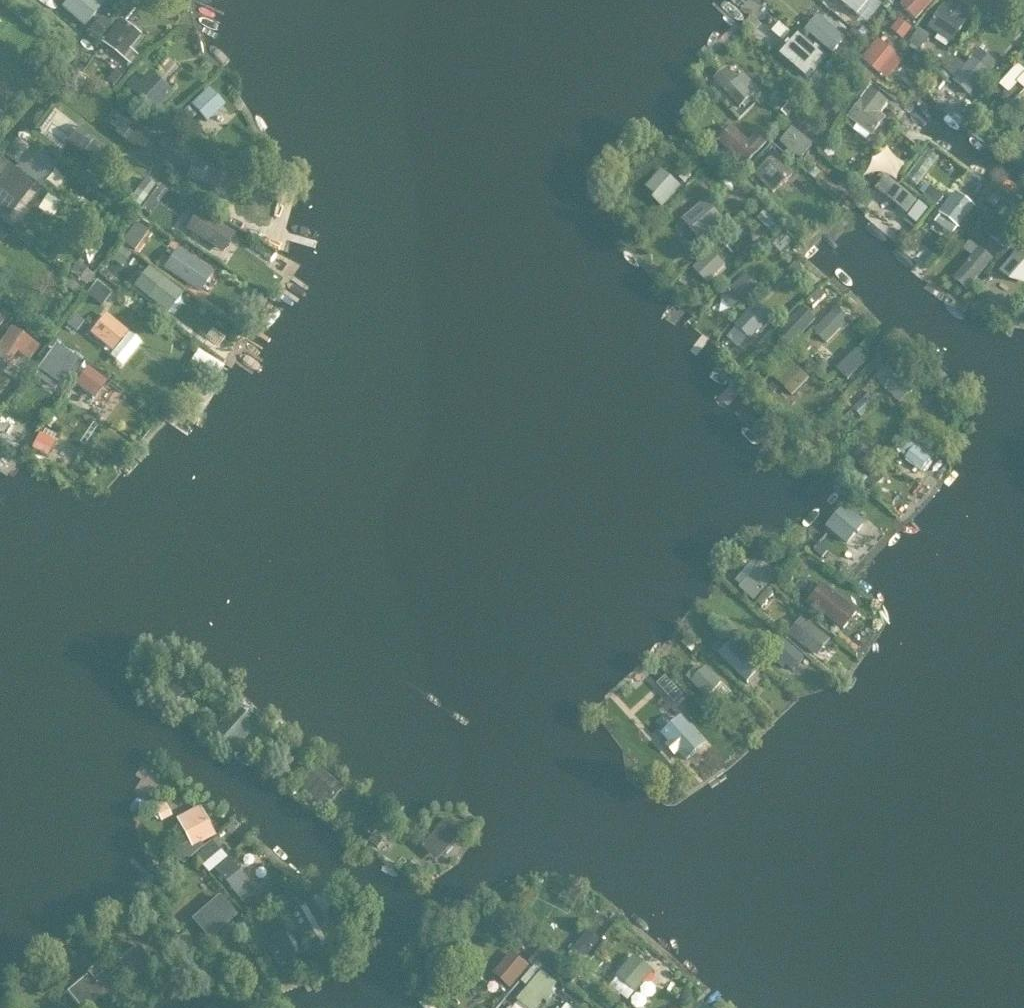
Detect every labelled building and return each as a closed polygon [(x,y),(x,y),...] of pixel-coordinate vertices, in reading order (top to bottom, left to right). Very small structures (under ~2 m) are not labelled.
[(66,6),(85,22),(99,5),(93,0),(71,0),(66,6)] [(840,1),(858,14),(871,0),(841,0),(840,1)] [(932,2),(930,0),(909,0),(903,7),(918,19),(932,2)] [(952,45),(968,22),(964,19),(970,11),(954,1),(949,9),(945,6),(929,31),(952,45)] [(819,18),(806,32),(829,51),(842,37),(819,18)] [(893,31),(908,38),(914,25),(899,18),(893,31)] [(121,23),(109,38),(128,54),(141,38),(121,23)] [(936,55),(943,43),(919,29),(912,41),(936,55)] [(797,39),(779,59),(804,82),(823,61),(797,39)] [(879,42),(864,61),(880,75),(896,57),(879,42)] [(974,60),(956,81),(973,94),(991,73),(974,60)] [(144,70),(128,87),(156,113),(172,95),(144,70)] [(726,72),(714,84),(738,111),(758,93),(743,78),(737,84),(726,72)] [(1003,84),(1010,89),(1002,97),(1010,105),(1017,97),(1023,102),(1023,100),(1023,84),(1012,73),(1003,84)] [(869,91),(848,120),(871,139),(886,121),(879,116),(888,105),(869,91)] [(212,93),(194,110),(206,123),(224,106),(212,93)] [(102,146),(79,127),(65,144),(88,163),(102,146)] [(734,128),(720,141),(746,167),(768,145),(759,136),(751,144),(734,128)] [(792,132),(780,146),(800,162),(811,148),(792,132)] [(56,168),(32,150),(18,170),(41,189),(56,168)] [(189,156),(174,177),(190,188),(206,167),(189,156)] [(774,158),(755,177),(772,196),(792,176),(774,158)] [(11,169),(0,183),(0,211),(9,219),(34,187),(11,169)] [(143,190),(149,181),(132,170),(127,179),(143,190)] [(660,173),(645,190),(663,209),(680,191),(660,173)] [(887,178),(878,189),(909,213),(917,203),(887,178)] [(960,230),(976,209),(956,194),(940,214),(942,216),(936,224),(953,236),(958,228),(960,230)] [(707,201),(684,221),(701,240),(723,220),(707,201)] [(235,238),(199,213),(187,233),(223,256),(235,238)] [(993,240),(1006,251),(1023,232),(1023,218),(1019,213),(993,240)] [(127,240),(140,246),(149,229),(137,222),(127,240)] [(1008,272),(1021,280),(1023,277),(1023,250),(1008,272)] [(981,251),(955,281),(970,294),(996,263),(981,251)] [(208,272),(181,252),(168,269),(195,288),(208,272)] [(725,267),(711,252),(695,268),(709,282),(725,267)] [(182,294),(150,270),(136,287),(168,311),(182,294)] [(734,310),(757,287),(746,276),(723,300),(734,310)] [(90,294),(104,304),(112,291),(98,281),(90,294)] [(757,304),(735,326),(750,341),(772,319),(757,304)] [(802,308),(776,336),(790,349),(816,322),(802,308)] [(829,343),(849,321),(838,310),(817,332),(829,343)] [(127,333),(107,317),(92,335),(111,351),(127,333)] [(0,348),(0,364),(8,370),(18,356),(30,364),(39,350),(12,331),(0,348)] [(199,350),(192,363),(218,377),(225,364),(199,350)] [(50,376),(58,360),(45,353),(37,370),(50,376)] [(858,353),(841,369),(848,377),(865,361),(858,353)] [(789,364),(773,380),(792,399),(807,383),(789,364)] [(902,403),(917,390),(900,374),(897,377),(887,367),(877,376),(902,403)] [(100,379),(86,370),(76,386),(90,395),(100,379)] [(40,437),(32,452),(47,459),(55,444),(40,437)] [(914,438),(901,454),(923,471),(935,454),(914,438)] [(867,524),(846,507),(828,528),(848,546),(867,524)] [(764,562),(741,588),(755,600),(778,574),(764,562)] [(858,612),(823,584),(806,605),(819,614),(820,612),(843,630),(858,612)] [(803,619),(791,635),(819,655),(831,640),(803,619)] [(746,660),(722,638),(714,648),(738,670),(746,660)] [(787,645),(778,656),(795,670),(804,659),(787,645)] [(707,698),(721,683),(706,668),(702,672),(696,666),(687,678),(707,698)] [(254,720),(239,707),(215,734),(230,747),(254,720)] [(682,723),(664,740),(670,746),(666,749),(675,759),(679,755),(688,764),(705,747),(682,723)] [(300,788),(327,810),(344,788),(317,767),(300,788)] [(192,847),(215,837),(200,808),(177,820),(192,847)] [(447,820),(426,843),(443,858),(463,835),(447,820)] [(213,843),(197,856),(202,863),(219,849),(213,843)] [(252,887),(226,858),(214,868),(239,898),(252,887)] [(211,890),(186,912),(213,942),(238,920),(211,890)] [(295,902),(283,908),(308,953),(320,947),(295,902)] [(587,931),(568,954),(581,964),(600,940),(587,931)] [(282,937),(265,947),(281,975),(298,965),(282,937)] [(141,945),(123,961),(137,976),(155,961),(141,945)] [(514,953),(495,976),(512,989),(530,967),(514,953)] [(634,957),(616,978),(634,994),(653,972),(634,957)] [(69,993),(80,1007),(86,1007),(101,996),(108,1006),(120,997),(96,967),(87,974),(89,976),(69,993)] [(519,1001),(527,1007),(538,1007),(557,985),(542,973),(519,1001)]
